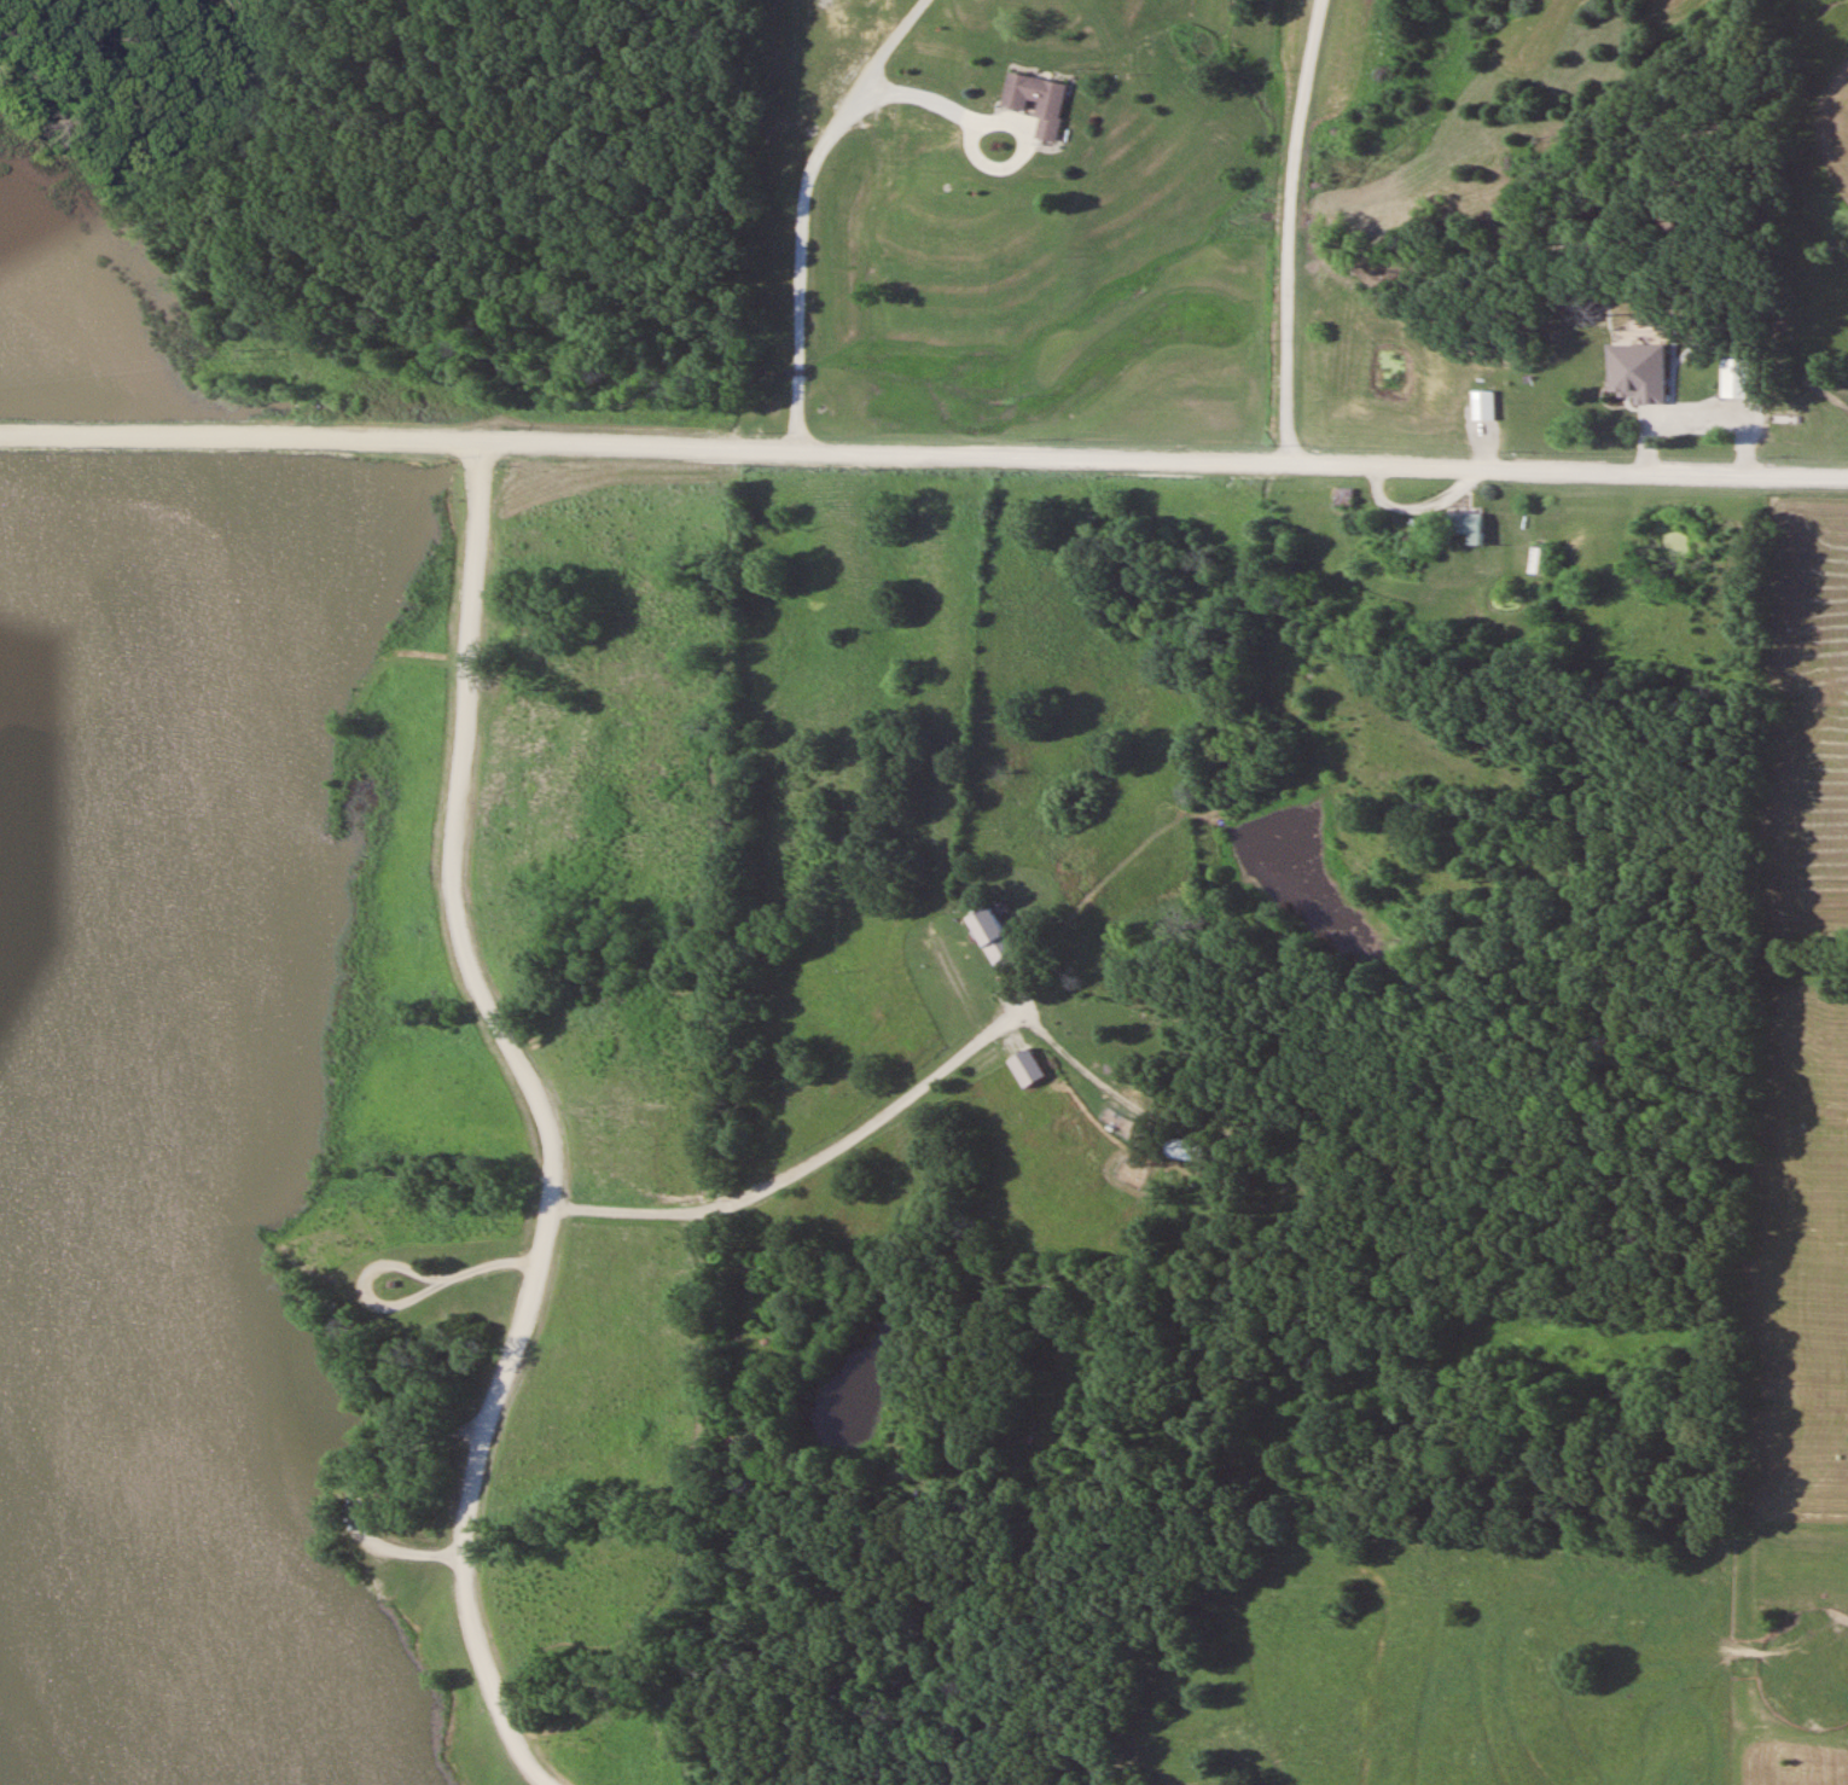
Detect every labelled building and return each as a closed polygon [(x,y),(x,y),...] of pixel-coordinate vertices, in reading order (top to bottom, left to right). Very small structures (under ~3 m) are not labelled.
[(1069,85),(1010,73),(1004,107),(1028,111),(1029,104),(1041,106),(1035,138),(1058,143),(1069,85)] [(1724,399),(1752,399),(1752,358),(1724,358),(1724,399)] [(1629,403),(1629,393),(1659,393),(1659,368),(1603,368),(1603,403),(1629,403)] [(1498,421),(1498,390),(1476,390),(1476,421),(1498,421)] [(1355,507),(1355,490),(1338,490),(1338,507),(1355,507)] [(1468,545),(1481,545),(1481,513),(1448,513),(1448,534),(1468,534),(1468,545)] [(1530,547),(1530,574),(1551,574),(1551,547),(1530,547)] [(996,973),(1020,962),(993,906),(970,917),(996,973)] [(1167,1160),(1206,1161),(1206,1141),(1167,1140),(1167,1160)]
